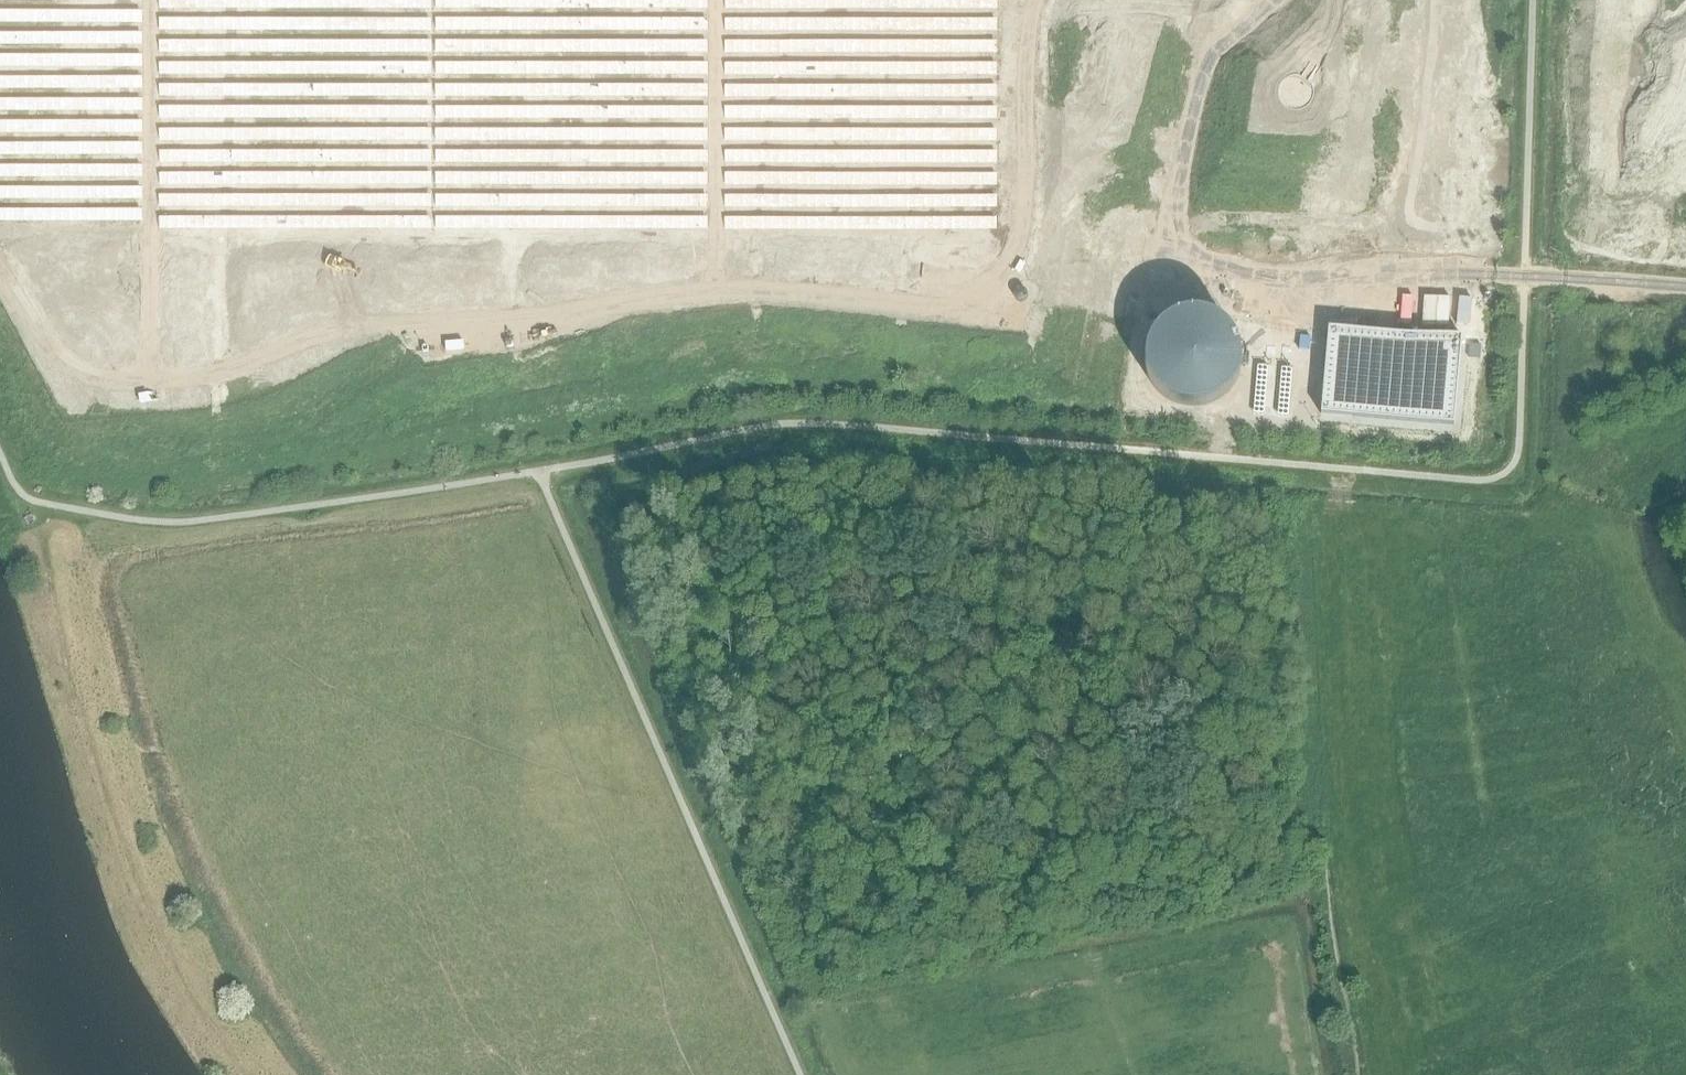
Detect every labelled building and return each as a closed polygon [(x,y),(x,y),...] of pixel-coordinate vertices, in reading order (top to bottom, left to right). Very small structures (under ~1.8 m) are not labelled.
[(1329,324),(1321,412),(1453,424),(1461,336),(1329,324)] [(1480,345),(1469,344),(1468,357),(1479,359),(1480,345)]
